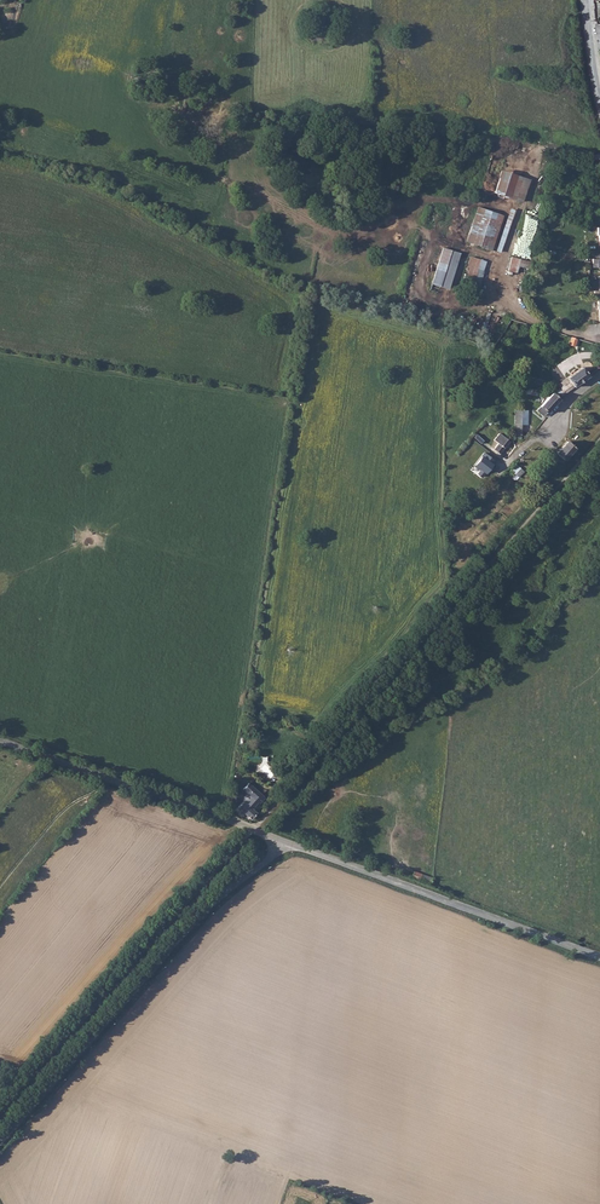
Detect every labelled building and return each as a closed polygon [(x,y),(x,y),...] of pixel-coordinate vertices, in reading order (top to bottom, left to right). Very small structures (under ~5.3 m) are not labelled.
[(494,192),(523,201),(529,180),(500,171),(494,192)] [(465,243),(491,252),(504,217),(477,207),(465,243)] [(460,253),(443,248),(432,285),(448,290),(460,253)] [(464,282),(479,287),(487,261),(471,255),(467,265),(470,266),(464,282)] [(520,268),(531,271),(534,261),(511,256),(507,271),(519,274),(520,268)] [(569,345),(575,346),(577,339),(571,337),(569,345)] [(564,393),(588,376),(582,368),(577,371),(575,369),(569,373),(571,375),(557,385),(564,393)] [(548,413),(559,400),(551,393),(546,400),(544,398),(541,403),(542,405),(537,410),(543,416),(546,412),(548,413)] [(514,438),(521,438),(521,440),(523,440),(526,435),(522,434),(522,424),(528,425),(529,410),(516,409),(514,438)] [(500,453),(510,441),(500,433),(495,438),(499,443),(494,449),(500,453)] [(573,448),(566,442),(555,453),(563,459),(573,448)] [(512,470),(520,477),(525,472),(517,464),(512,470)] [(489,476),(494,469),(489,465),(484,472),(489,476)] [(536,478),(541,482),(552,471),(547,467),(536,478)] [(250,820),(255,814),(250,810),(256,803),(254,801),(258,797),(258,794),(246,784),(241,790),(245,794),(241,800),(241,802),(242,802),(236,809),(250,820)] [(413,877),(429,883),(431,876),(416,871),(413,877)]
